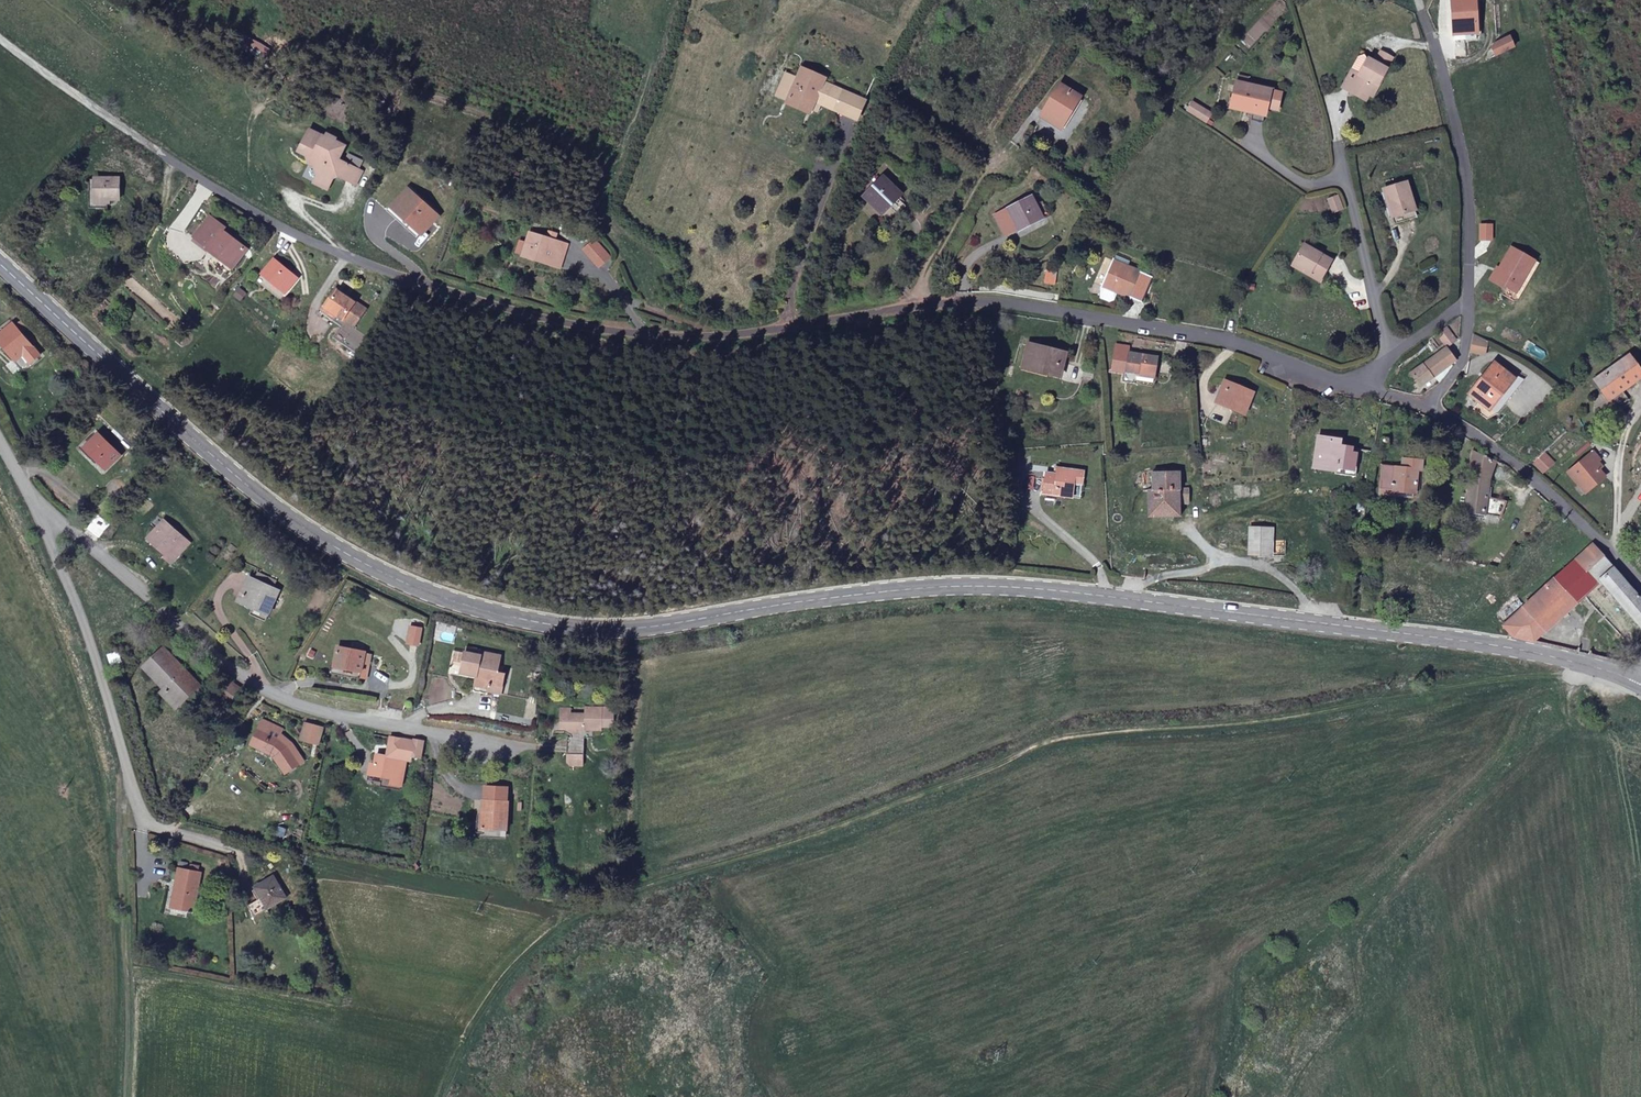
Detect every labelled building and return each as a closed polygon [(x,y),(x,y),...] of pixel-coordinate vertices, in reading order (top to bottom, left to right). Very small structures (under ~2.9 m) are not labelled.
[(1477,28),(1478,0),(1457,0),(1456,27),(1477,28)] [(1483,43),(1489,52),(1507,43),(1502,31),(1483,43)] [(1373,61),(1384,67),(1389,58),(1378,52),(1373,61)] [(1348,70),(1351,71),(1359,76),(1368,59),(1363,55),(1357,57),(1348,70)] [(1359,76),(1351,71),(1342,90),(1362,102),(1366,96),(1368,97),(1384,67),(1373,61),(1368,59),(1359,76)] [(785,104),(809,115),(810,110),(815,112),(818,104),(831,110),(840,91),(822,84),(824,79),(800,69),(785,104)] [(1080,98),(1062,87),(1043,117),(1060,128),(1080,98)] [(1257,114),(1268,116),(1269,112),(1280,114),(1283,97),(1242,92),(1241,104),(1247,105),(1245,115),(1256,117),(1257,114)] [(1188,109),(1193,111),(1196,104),(1191,101),(1188,109)] [(1196,104),(1193,111),(1207,120),(1211,112),(1196,104)] [(1266,128),(1268,116),(1257,114),(1256,117),(1256,125),(1266,128)] [(323,134),(307,127),(298,146),(306,152),(308,159),(313,159),(317,173),(313,178),(329,184),(335,170),(356,179),(362,166),(340,155),(344,143),(335,138),(336,135),(325,131),(323,134)] [(117,178),(93,178),(95,199),(106,199),(118,199),(117,178)] [(880,180),(864,198),(881,214),(897,194),(880,180)] [(1381,191),(1390,217),(1405,212),(1408,219),(1414,216),(1403,184),(1381,191)] [(421,229),(438,212),(413,187),(403,196),(395,203),(421,229)] [(416,234),(421,229),(395,203),(403,196),(398,192),(386,206),(416,234)] [(1339,209),(1333,193),(1323,197),(1329,212),(1339,209)] [(1036,207),(1041,204),(1035,195),(1013,207),(1025,225),(1041,215),(1036,207)] [(95,199),(90,199),(90,207),(106,207),(106,199),(95,199)] [(1046,212),(1041,204),(1036,207),(1041,215),(1046,212)] [(1405,212),(1390,217),(1392,223),(1408,219),(1405,212)] [(215,246),(233,260),(244,247),(220,229),(223,225),(207,214),(192,234),(208,246),(213,248),(215,246)] [(570,235),(558,232),(550,229),(532,225),(526,248),(554,255),(556,249),(566,251),(570,235)] [(1523,253),(1501,241),(1490,264),(1486,262),(1480,275),(1497,283),(1498,282),(1506,286),(1523,253)] [(1292,262),(1320,276),(1329,260),(1300,245),(1292,262)] [(236,261),(233,260),(215,246),(213,248),(208,246),(206,249),(232,267),(236,261)] [(564,258),(566,251),(556,249),(554,255),(564,258)] [(1494,287),(1509,294),(1528,256),(1523,253),(1506,286),(1498,282),(1497,283),(1494,287)] [(302,267),(276,254),(267,271),(293,284),(302,267)] [(1152,276),(1117,258),(1105,281),(1143,298),(1152,276)] [(1292,262),(1290,265),(1318,279),(1320,276),(1292,262)] [(358,356),(368,337),(354,332),(362,311),(325,298),(317,320),(334,326),(342,329),(335,348),(358,356)] [(7,324),(0,329),(0,346),(6,354),(13,349),(22,361),(31,354),(12,330),(18,326),(13,319),(7,324)] [(331,333),(334,326),(317,320),(315,327),(331,333)] [(1444,322),(1432,332),(1444,345),(1455,335),(1444,322)] [(1473,333),(1473,351),(1487,355),(1487,341),(1473,333)] [(1015,367),(1057,377),(1062,351),(1022,341),(1015,367)] [(1411,375),(1421,388),(1436,377),(1446,368),(1457,359),(1444,345),(1425,363),(1420,368),(1411,375)] [(13,369),(16,366),(6,354),(0,346),(0,353),(13,369)] [(13,349),(6,354),(16,366),(22,361),(13,349)] [(1132,374),(1148,375),(1149,360),(1122,356),(1120,376),(1132,377),(1132,374)] [(1639,376),(1624,357),(1593,381),(1608,400),(1639,376)] [(1496,392),(1505,380),(1486,366),(1465,395),(1485,408),(1496,392)] [(1436,377),(1441,384),(1450,372),(1446,368),(1436,377)] [(1509,375),(1505,380),(1496,392),(1485,408),(1493,412),(1517,378),(1509,375)] [(1229,406),(1227,411),(1238,414),(1247,392),(1219,381),(1212,400),(1229,406)] [(1210,405),(1227,411),(1229,406),(1212,400),(1210,405)] [(115,447),(93,427),(80,442),(101,464),(115,447)] [(1312,469),(1342,472),(1345,449),(1335,448),(1336,442),(1315,440),(1312,469)] [(1534,444),(1521,456),(1530,466),(1543,454),(1534,444)] [(1593,460),(1590,456),(1592,454),(1586,446),(1561,465),(1570,478),(1576,486),(1596,472),(1591,465),(1593,460)] [(1345,449),(1342,472),(1350,473),(1353,450),(1345,449)] [(1480,494),(1489,458),(1468,455),(1457,510),(1490,514),(1497,498),(1480,494)] [(1410,490),(1413,490),(1413,484),(1419,485),(1420,471),(1414,469),(1415,463),(1408,463),(1408,469),(1378,465),(1374,491),(1381,491),(1382,485),(1392,487),(1391,493),(1410,495),(1410,490)] [(1033,498),(1044,499),(1044,491),(1064,492),(1063,501),(1070,502),(1073,474),(1049,472),(1048,477),(1035,476),(1033,498)] [(1145,476),(1145,494),(1145,515),(1172,515),(1172,508),(1182,507),(1182,493),(1171,493),(1171,475),(1145,476)] [(1044,491),(1044,499),(1063,501),(1064,492),(1044,491)] [(108,515),(95,505),(84,519),(95,529),(108,515)] [(180,540),(157,520),(143,536),(159,550),(156,555),(162,560),(180,540)] [(1263,560),(1264,531),(1241,531),(1241,560),(1263,560)] [(159,550),(143,536),(140,540),(156,555),(159,550)] [(1582,544),(1556,568),(1553,567),(1549,572),(1551,575),(1515,607),(1537,631),(1589,584),(1640,640),(1640,639),(1640,613),(1582,544)] [(135,566),(149,576),(159,563),(147,553),(135,566)] [(239,597),(266,609),(275,597),(270,594),(274,587),(246,575),(239,597)] [(1361,605),(1364,589),(1356,589),(1354,605),(1361,605)] [(1537,631),(1515,607),(1497,625),(1509,638),(1525,641),(1537,631)] [(417,625),(409,624),(405,640),(413,642),(417,625)] [(361,649),(335,644),(333,658),(338,659),(337,668),(349,670),(348,675),(361,678),(364,664),(358,663),(361,649)] [(116,645),(104,649),(109,660),(120,655),(116,645)] [(161,685),(175,699),(194,682),(179,668),(181,665),(160,645),(143,662),(164,682),(161,685)] [(497,651),(477,647),(476,651),(459,649),(455,673),(469,677),(466,689),(482,692),(482,688),(495,690),(500,669),(494,668),(497,651)] [(367,650),(361,649),(358,663),(364,664),(367,650)] [(338,659),(333,658),(330,672),(348,675),(349,670),(337,668),(338,659)] [(237,687),(225,677),(216,692),(227,701),(237,687)] [(578,733),(599,732),(599,730),(610,730),(611,711),(583,709),(583,718),(568,718),(568,711),(558,710),(557,731),(568,732),(578,733)] [(272,727),(275,721),(262,716),(248,739),(267,749),(283,770),(300,756),(289,741),(280,732),(272,727)] [(283,725),(275,721),(272,727),(280,732),(283,725)] [(320,724),(305,721),(301,736),(318,739),(320,724)] [(420,754),(425,736),(414,734),(413,737),(400,734),(399,738),(390,736),(387,751),(376,749),(370,766),(381,770),(390,771),(389,778),(400,781),(405,755),(411,757),(412,752),(420,754)] [(578,739),(567,739),(563,738),(564,756),(580,756),(581,739),(578,739)] [(580,767),(580,756),(564,756),(563,767),(580,767)] [(399,786),(400,781),(389,778),(390,771),(381,770),(378,782),(399,786)] [(477,825),(480,826),(502,828),(503,798),(479,796),(477,825)] [(502,828),(480,826),(480,834),(501,835),(502,828)] [(192,897),(194,888),(197,870),(175,865),(174,870),(168,868),(166,877),(173,880),(167,907),(189,912),(192,897)] [(286,894),(270,871),(252,884),(267,907),(286,894)] [(203,890),(194,888),(192,897),(202,899),(203,890)]
